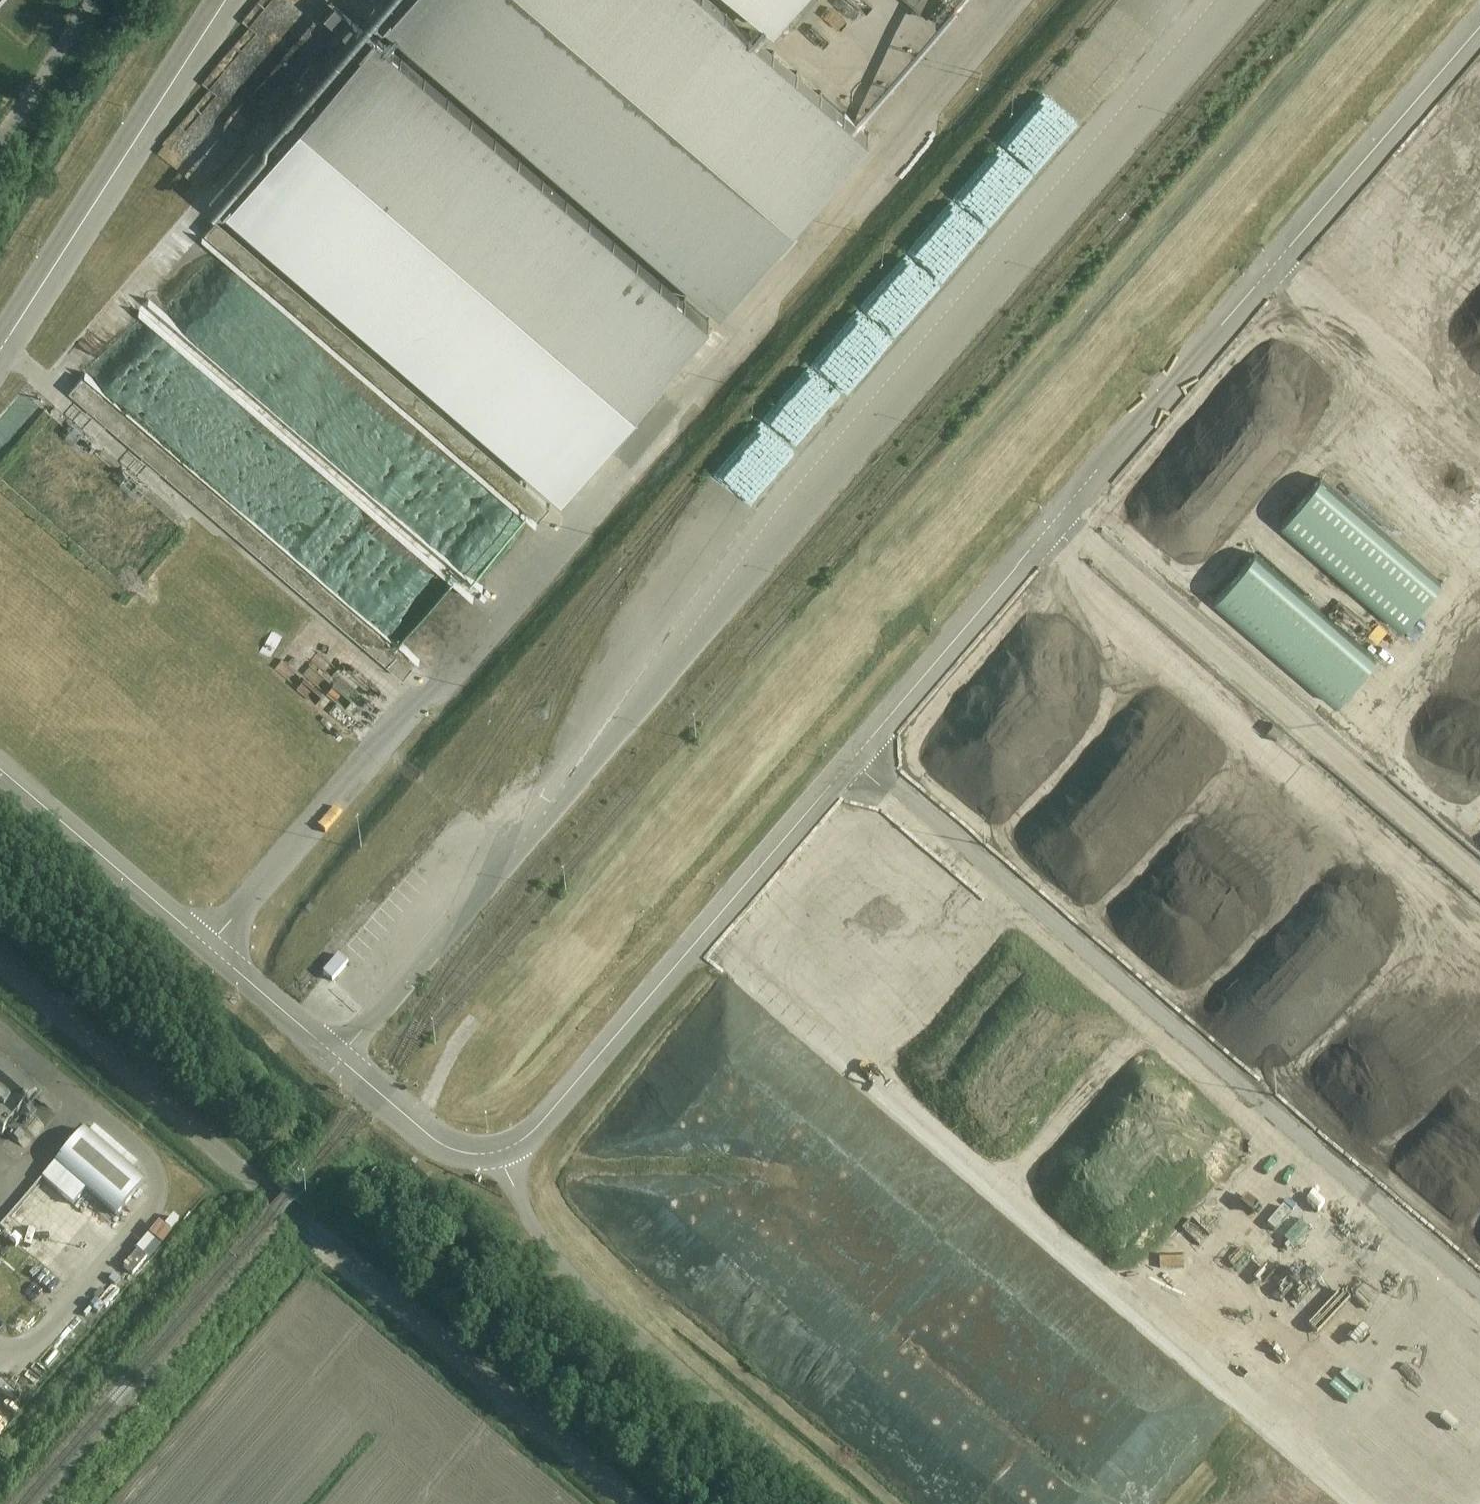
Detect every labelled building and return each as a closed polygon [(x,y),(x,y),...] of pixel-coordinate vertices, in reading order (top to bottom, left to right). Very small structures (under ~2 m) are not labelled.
[(870,135),(712,0),(406,0),(388,20),(722,307),(870,135)] [(775,25),(796,0),(746,0),(775,25)] [(325,16),(364,49),(229,206),(563,492),(710,321),(337,1),(325,16)] [(1433,100),(1479,141),(1479,46),(1433,100)] [(321,977),(323,978),(330,984),(350,962),(341,954),(324,974),(321,977)] [(34,1098),(0,1068),(0,1135),(2,1136),(34,1098)] [(116,1217),(145,1183),(84,1130),(54,1165),(85,1191),(116,1217)] [(402,1201),(411,1190),(403,1183),(394,1194),(402,1201)] [(143,1233),(157,1241),(173,1213),(159,1205),(143,1233)]
